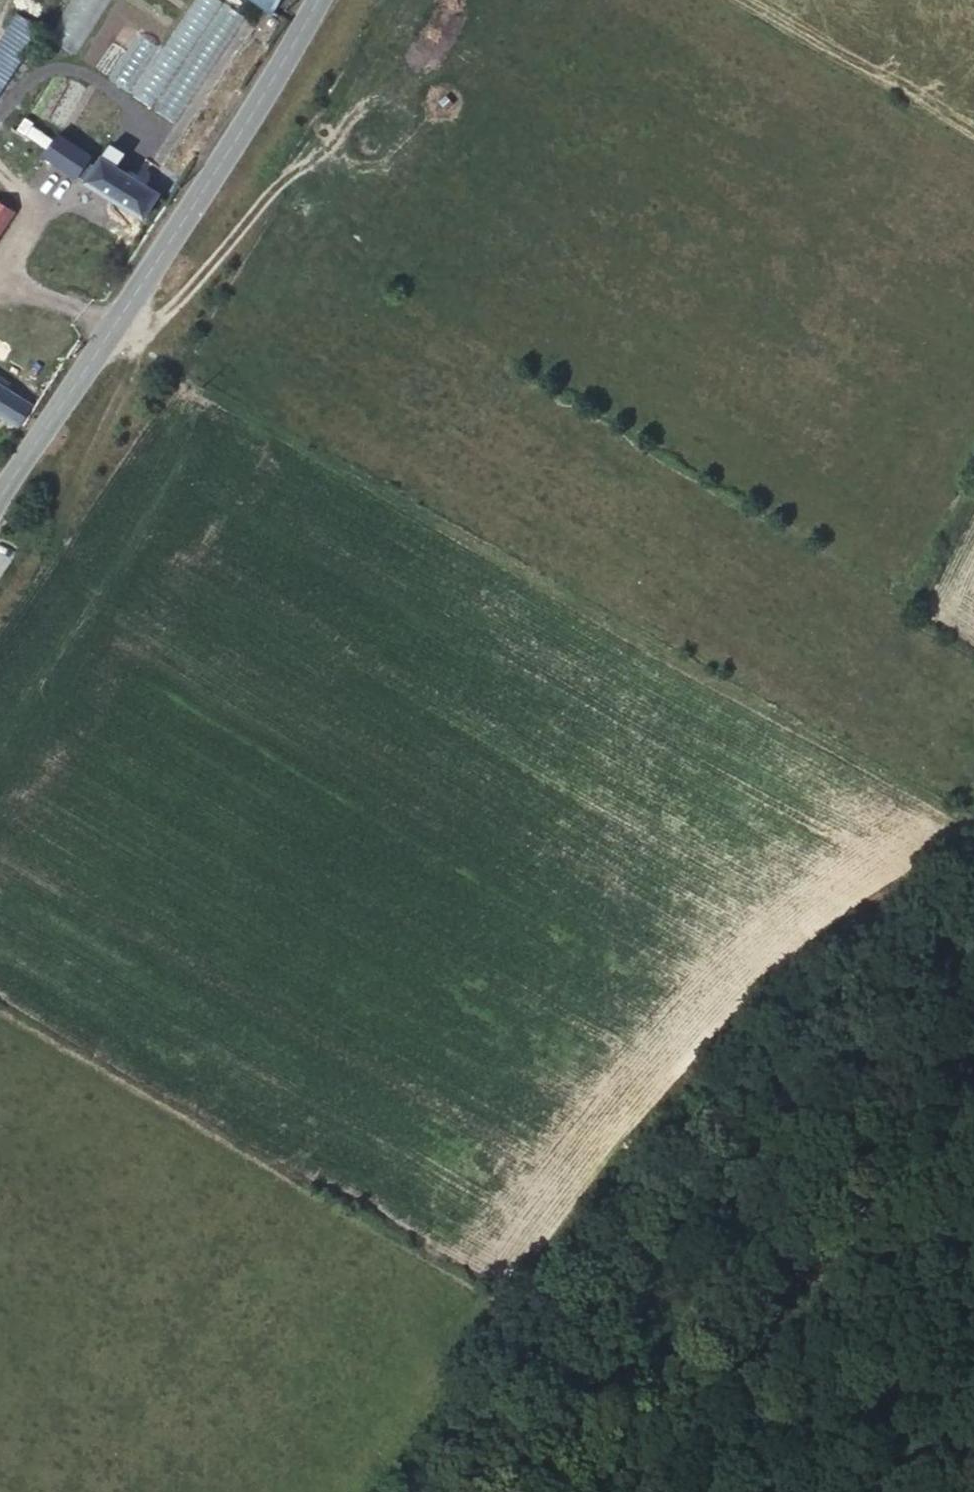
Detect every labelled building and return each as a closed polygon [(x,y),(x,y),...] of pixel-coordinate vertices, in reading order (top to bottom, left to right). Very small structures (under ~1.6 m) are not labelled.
[(288,10),(295,0),(273,0),(288,10)] [(34,46),(48,24),(30,14),(17,34),(34,46)] [(19,70),(5,62),(0,69),(0,99),(19,70)] [(56,130),(43,149),(82,174),(95,155),(56,130)] [(105,153),(89,178),(151,218),(168,193),(105,153)] [(9,214),(0,208),(0,229),(9,214)] [(48,413),(0,383),(0,418),(32,437),(48,413)]
